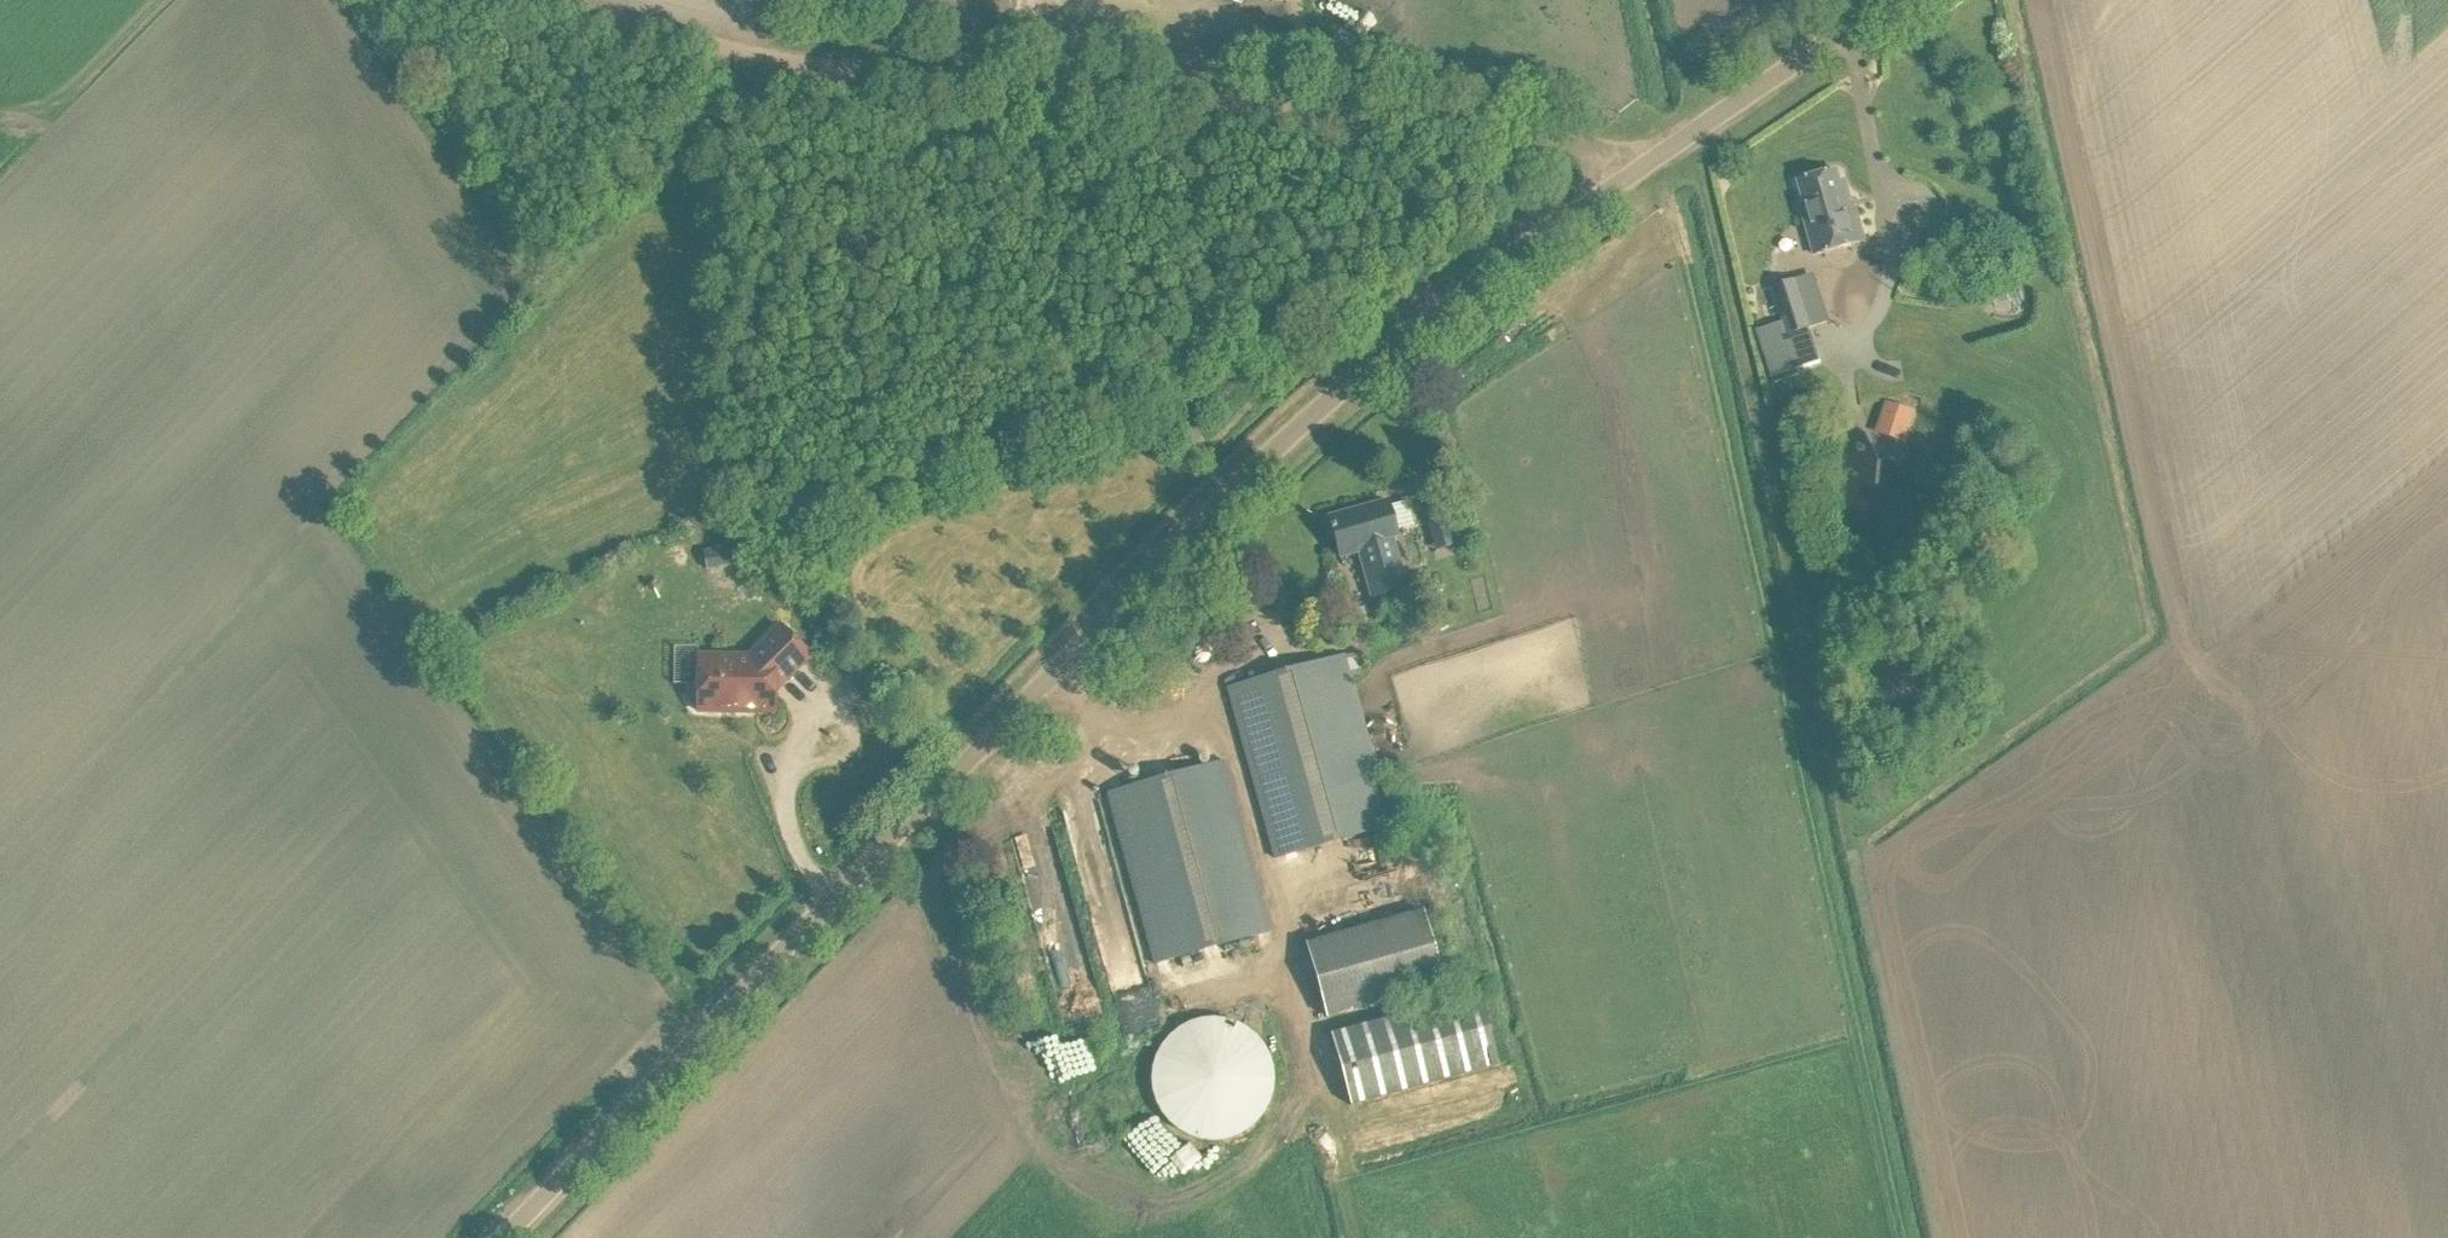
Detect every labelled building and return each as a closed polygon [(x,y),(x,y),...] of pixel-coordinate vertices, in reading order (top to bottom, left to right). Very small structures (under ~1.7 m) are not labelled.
[(1801,208),(1816,257),(1865,243),(1856,210),(1851,211),(1848,202),(1851,201),(1845,183),(1841,184),(1837,173),(1799,184),(1804,202),(1807,201),(1808,206),(1801,208)] [(1807,278),(1793,282),(1771,289),(1783,323),(1755,332),(1771,381),(1799,371),(1787,336),(1822,324),(1807,278)] [(1885,403),(1876,433),(1907,443),(1916,412),(1885,403)] [(1396,527),(1413,525),(1411,502),(1394,503),(1396,527)] [(1374,601),(1408,591),(1393,541),(1398,539),(1388,504),(1331,520),(1342,560),(1361,555),(1374,601)] [(1444,505),(1424,511),(1435,552),(1455,547),(1444,505)] [(703,553),(706,570),(734,566),(731,548),(703,553)] [(774,692),(808,658),(780,628),(757,650),(761,654),(755,659),(697,659),(697,679),(689,686),(689,700),(696,707),(696,713),(773,714),(774,692)] [(1275,859),(1389,828),(1342,656),(1227,688),(1275,859)] [(1153,965),(1269,933),(1222,763),(1106,796),(1153,965)] [(1424,913),(1307,946),(1326,1023),(1445,989),(1424,913)] [(1479,995),(1330,1036),(1350,1108),(1498,1067),(1479,995)] [(1221,1023),(1213,1022),(1205,1023),(1196,1025),(1188,1028),(1181,1032),(1174,1037),(1168,1043),(1163,1049),(1159,1057),(1156,1064),(1154,1072),(1153,1081),(1153,1089),(1154,1098),(1157,1106),(1160,1113),(1165,1120),(1170,1127),(1176,1132),(1183,1137),(1191,1141),(1199,1143),(1207,1145),(1215,1145),(1224,1145),(1232,1143),(1240,1140),(1247,1136),(1254,1131),(1260,1125),(1265,1118),(1269,1111),(1272,1103),(1275,1095),(1276,1087),(1275,1078),(1274,1070),(1272,1062),(1268,1054),(1264,1047),(1258,1041),(1252,1035),(1245,1031),(1237,1027),(1229,1024),(1221,1023)]
